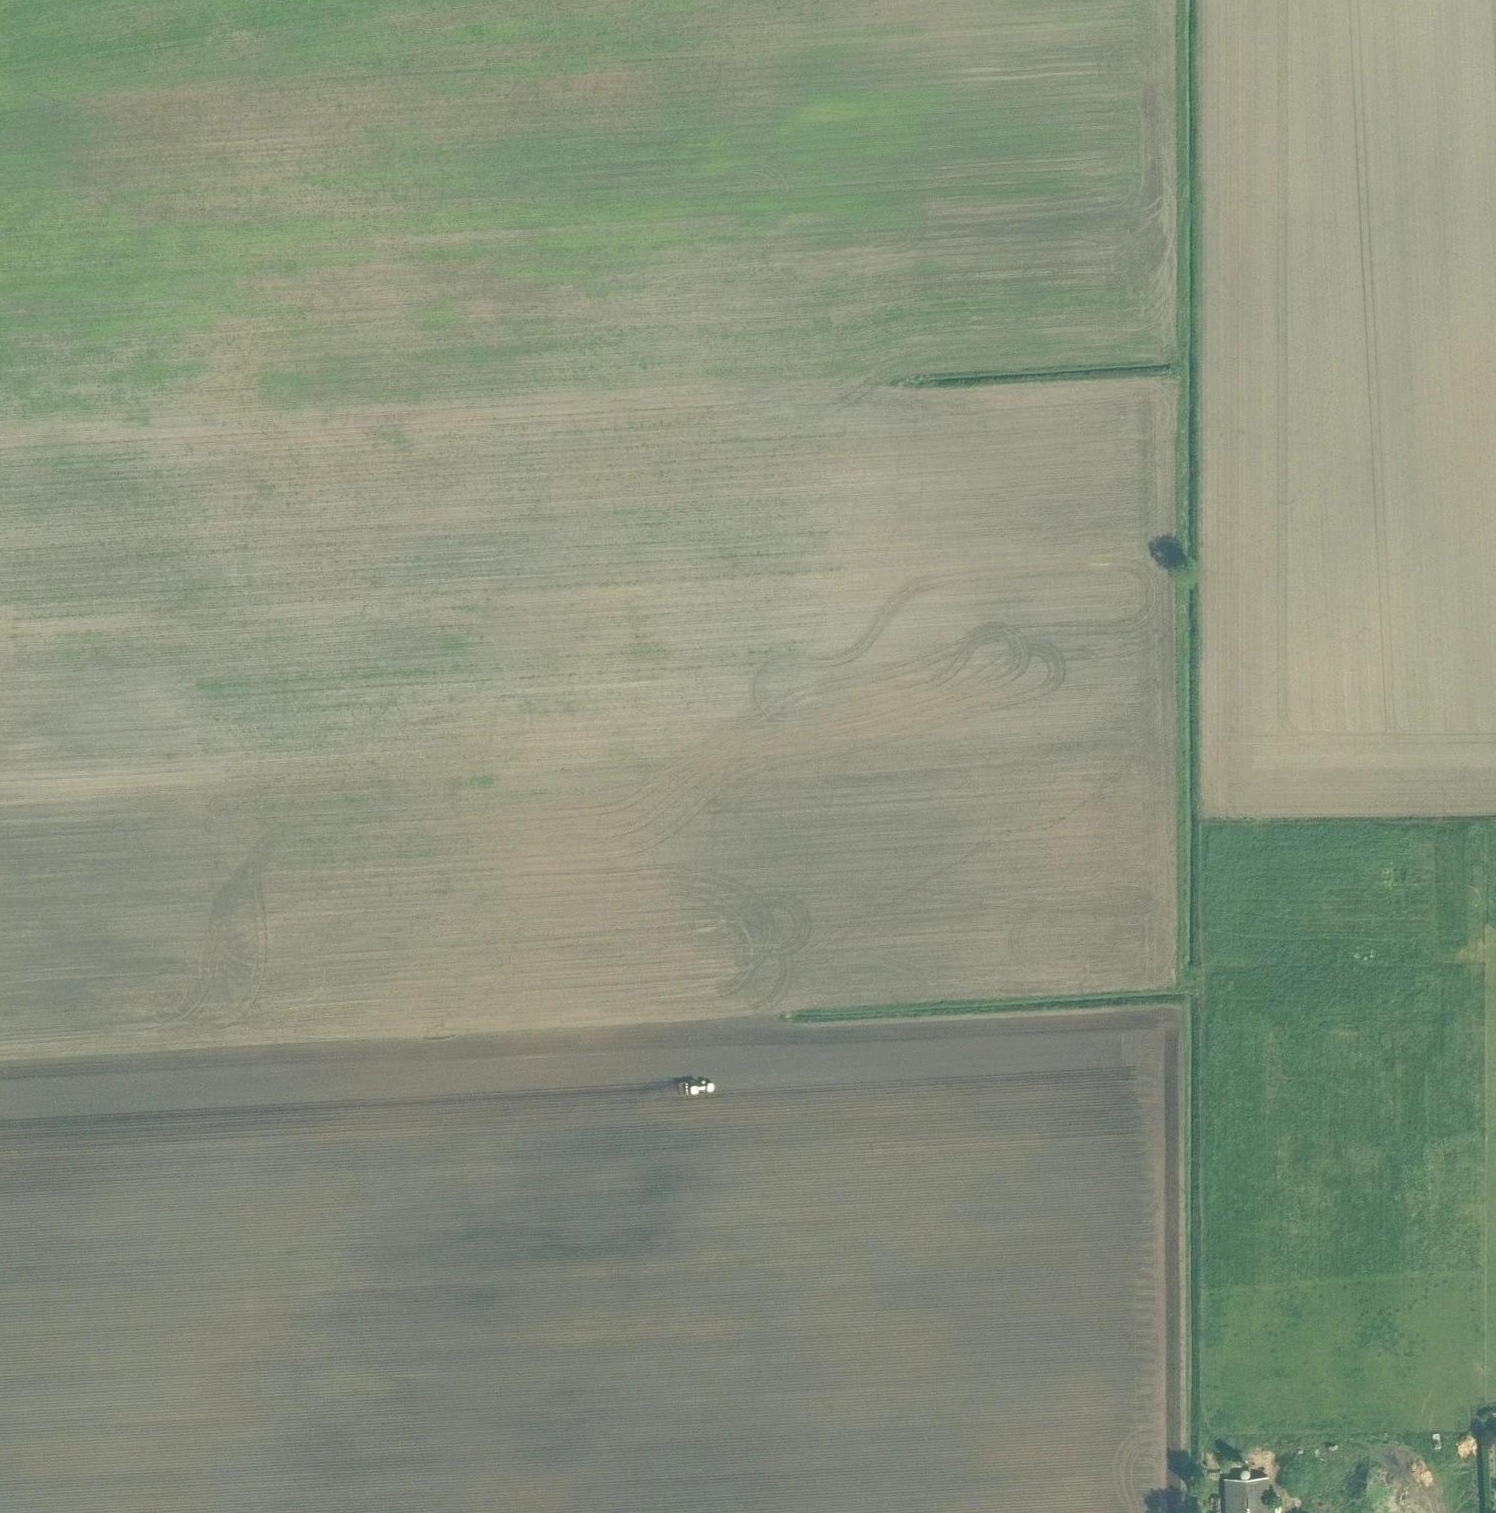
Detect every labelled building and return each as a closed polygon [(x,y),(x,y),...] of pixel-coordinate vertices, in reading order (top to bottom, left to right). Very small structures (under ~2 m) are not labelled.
[(1227,1512),(1270,1512),(1268,1474),(1226,1476),(1227,1512)]
